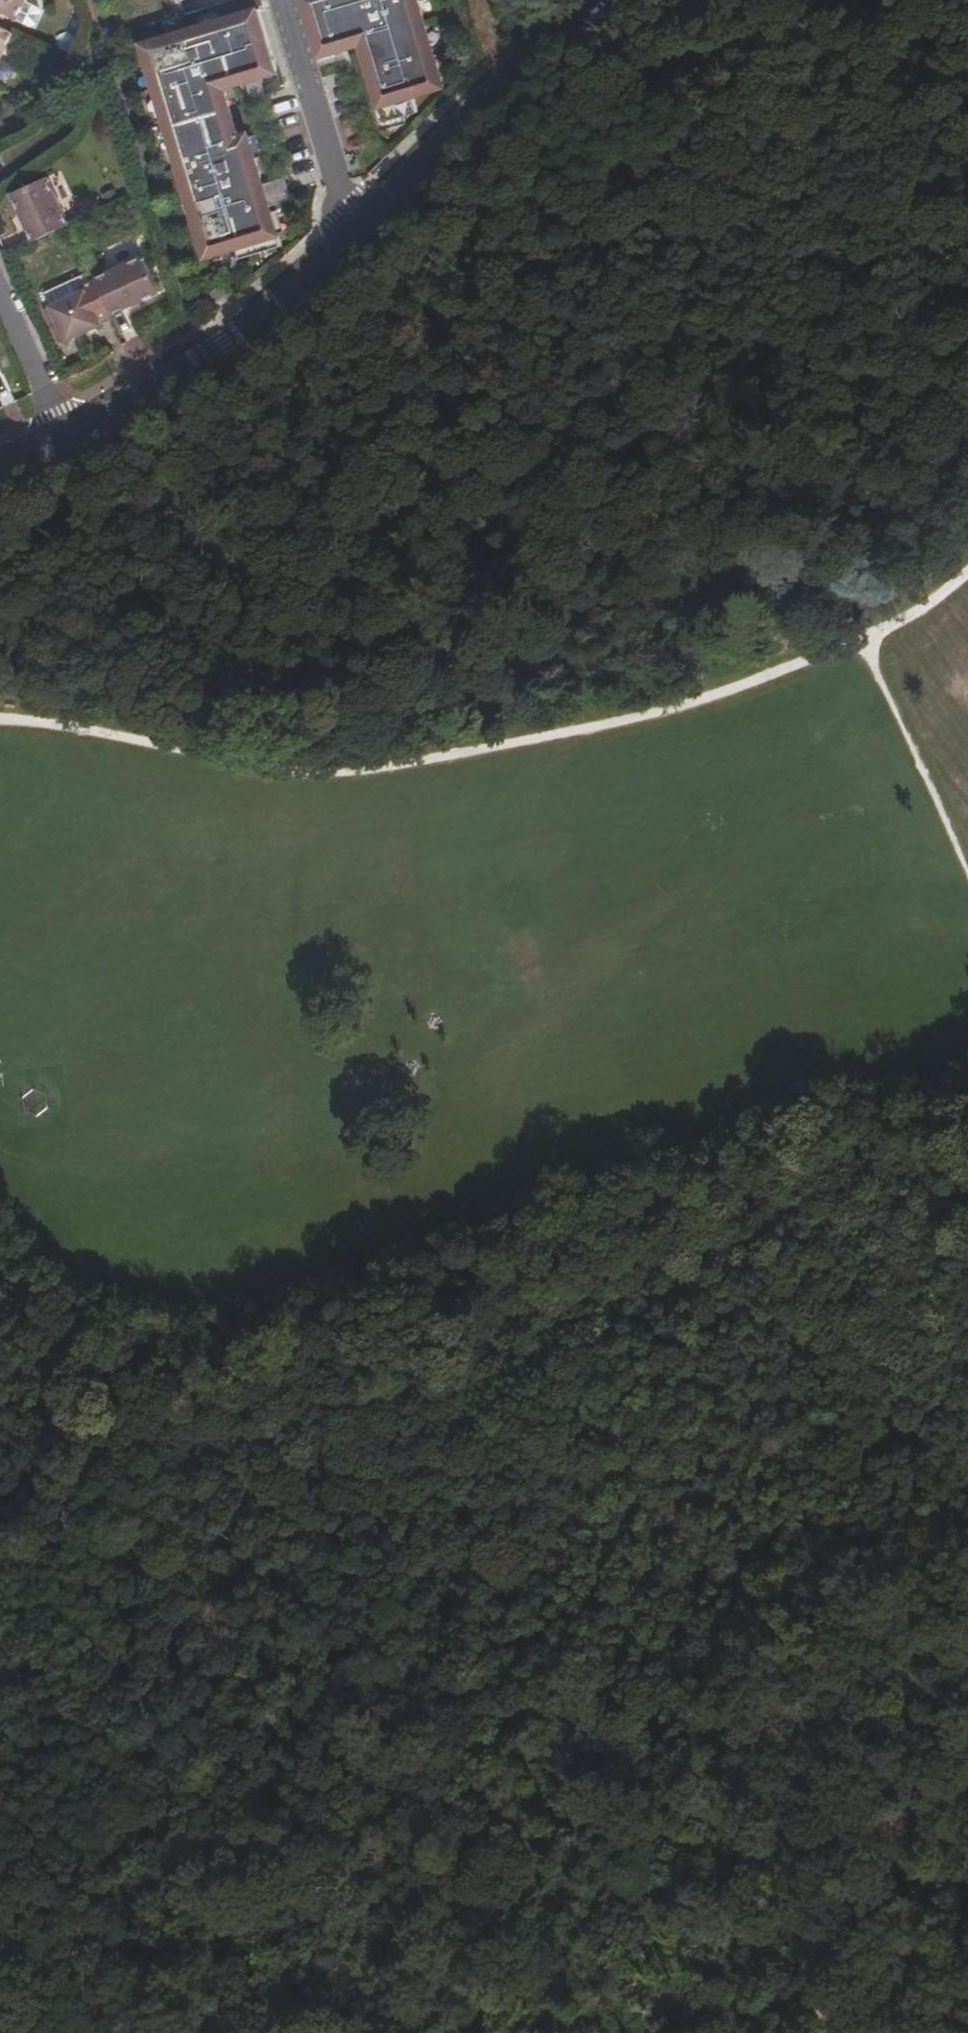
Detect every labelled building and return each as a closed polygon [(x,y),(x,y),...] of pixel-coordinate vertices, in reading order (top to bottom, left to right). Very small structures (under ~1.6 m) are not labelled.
[(18,17),(27,0),(0,0),(0,9),(18,17)] [(183,22),(176,0),(117,0),(129,38),(183,22)] [(318,58),(342,51),(355,47),(353,38),(359,36),(368,64),(379,102),(385,121),(403,116),(417,112),(412,95),(443,86),(418,0),(300,0),(318,58)] [(249,92),(256,96),(265,94),(260,76),(261,75),(277,70),(259,8),(142,43),(206,258),(237,249),(240,257),(281,245),(277,233),(271,211),(269,206),(290,199),(284,178),(263,184),(259,170),(250,142),(247,133),(237,136),(223,87),(246,80),(249,92)] [(15,32),(0,25),(0,63),(15,32)] [(361,66),(368,64),(359,36),(353,38),(355,47),(361,66)] [(342,51),(318,58),(320,65),(344,58),(342,51)] [(277,70),(261,75),(263,82),(280,78),(277,70)] [(385,121),(379,102),(373,104),(381,130),(405,122),(403,116),(385,121)] [(250,142),(259,170),(268,168),(260,140),(250,142)] [(32,240),(68,223),(46,176),(10,192),(32,240)] [(277,209),(271,211),(277,233),(283,231),(277,209)] [(96,278),(112,312),(158,291),(143,256),(96,278)] [(96,278),(92,269),(77,275),(83,290),(50,305),(66,339),(100,323),(98,318),(112,312),(96,278)] [(77,275),(44,290),(50,305),(83,290),(77,275)] [(223,282),(209,293),(216,302),(230,291),(223,282)] [(44,307),(61,342),(66,339),(50,305),(44,307)]
